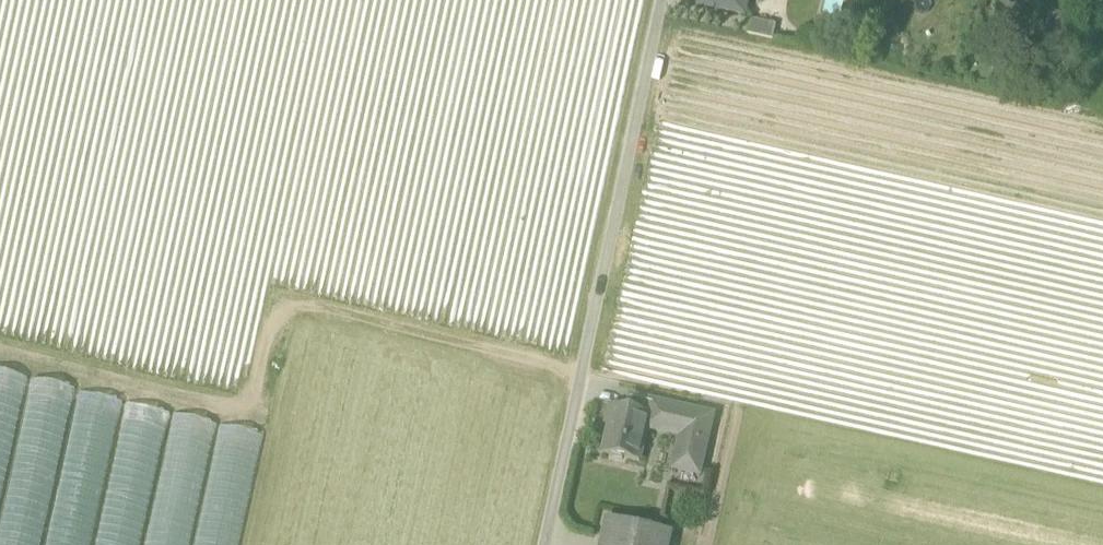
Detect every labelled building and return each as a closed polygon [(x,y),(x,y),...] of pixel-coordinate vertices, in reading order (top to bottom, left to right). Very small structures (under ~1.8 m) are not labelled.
[(700,6),(744,15),(747,0),(701,0),(700,6)] [(747,34),(773,39),(776,25),(750,20),(747,34)] [(0,376),(0,544),(235,544),(260,435),(0,376)] [(630,397),(627,410),(650,415),(648,422),(681,429),(672,469),(699,475),(713,416),(630,397)] [(639,462),(648,422),(650,415),(627,410),(610,406),(606,426),(609,427),(603,454),(611,455),(610,457),(623,460),(623,458),(639,462)] [(673,533),(607,518),(601,544),(670,544),(673,533)]
